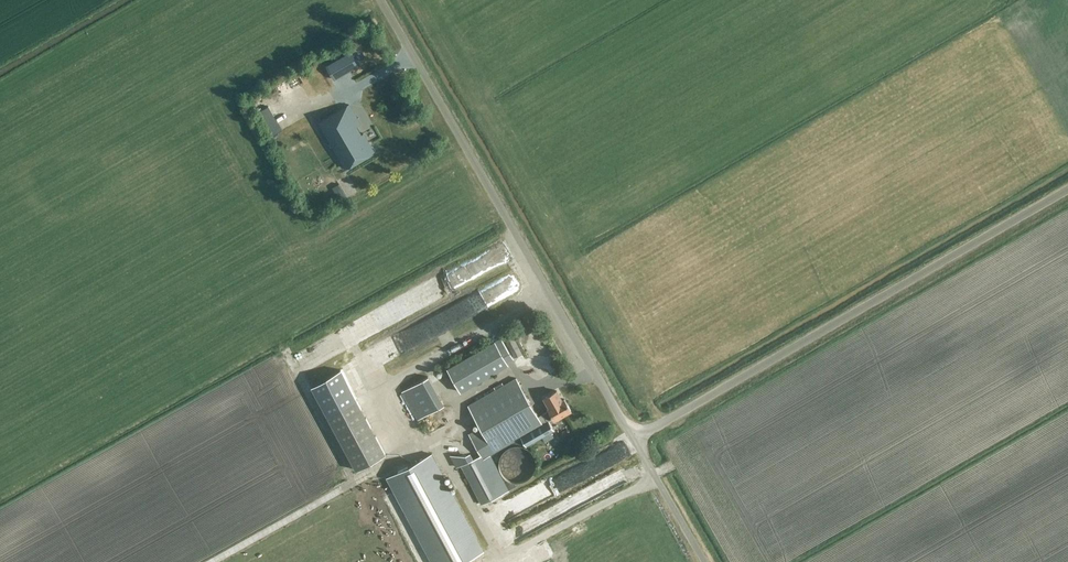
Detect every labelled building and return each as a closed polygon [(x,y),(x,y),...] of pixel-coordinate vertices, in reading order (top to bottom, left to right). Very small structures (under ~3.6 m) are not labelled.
[(349,53),(326,66),(334,79),(357,66),(349,53)] [(348,105),(318,123),(345,168),(373,152),(363,133),(361,134),(356,125),(359,123),(348,105)] [(280,130),(269,108),(261,112),(272,134),(280,130)] [(323,166),(329,162),(326,156),(319,160),(323,166)] [(505,267),(508,272),(418,317),(428,338),(496,304),(499,310),(519,300),(515,291),(526,286),(514,262),(505,267)] [(511,333),(503,337),(513,358),(522,353),(511,333)] [(460,392),(508,364),(507,362),(513,359),(506,346),(500,350),(495,341),(446,369),(460,392)] [(365,384),(383,375),(380,369),(370,374),(371,375),(363,379),(365,384)] [(401,392),(417,420),(444,405),(428,377),(401,392)] [(515,378),(468,406),(480,427),(469,434),(481,454),(468,461),(461,465),(481,504),(508,490),(489,454),(520,437),(526,446),(553,430),(548,421),(553,418),(554,420),(570,411),(564,399),(561,400),(556,391),(543,398),(549,407),(547,408),(549,411),(538,416),(515,378)] [(385,454),(356,400),(326,415),(356,470),(385,454)] [(501,474),(505,479),(509,482),(515,483),(521,483),(527,481),(531,477),(534,472),(536,466),(535,460),(533,455),(529,450),(524,447),(519,446),(513,446),(507,448),(503,452),(500,457),(498,463),(499,469),(501,474)] [(483,551),(431,454),(386,478),(431,561),(462,561),(483,551)] [(465,454),(449,455),(456,467),(461,465),(468,461),(465,454)] [(559,477),(554,479),(556,489),(562,488),(559,477)] [(554,518),(583,503),(577,491),(548,507),(554,518)] [(530,492),(495,505),(502,524),(507,523),(508,527),(514,525),(512,522),(519,520),(517,516),(536,509),(530,492)]
